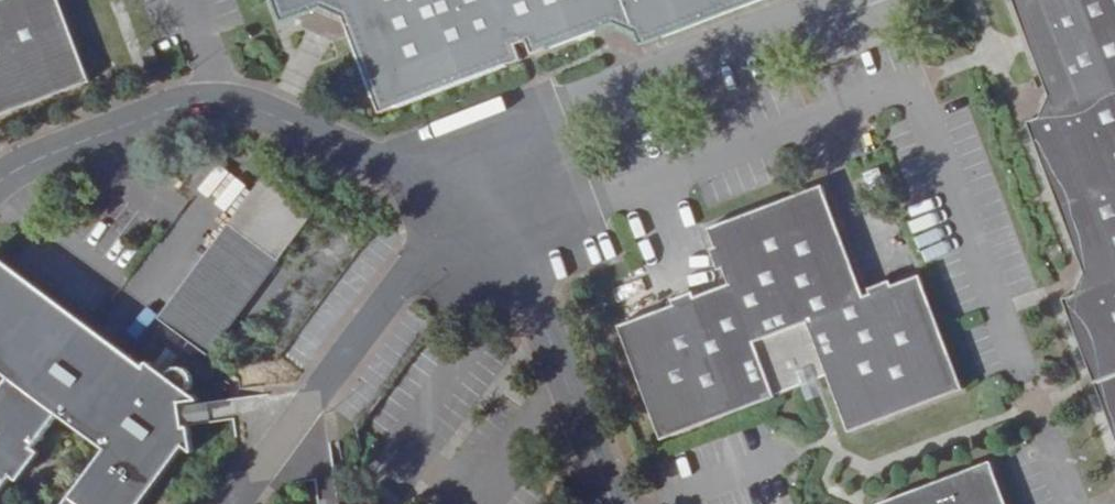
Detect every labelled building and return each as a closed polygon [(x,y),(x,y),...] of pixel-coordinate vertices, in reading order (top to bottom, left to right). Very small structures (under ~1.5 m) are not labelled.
[(91,81),(61,0),(0,0),(0,115),(91,81)] [(377,117),(517,63),(510,47),(521,43),(528,58),(610,26),(629,37),(634,48),(759,0),(265,0),(276,27),(316,12),(338,21),(376,116),(377,117)] [(1114,374),(1114,0),(1017,0),(1050,91),(1040,112),(1027,117),(1084,269),(1074,293),(1062,297),(1094,382),(1114,374)] [(151,46),(141,49),(148,65),(157,62),(151,46)] [(906,160),(895,165),(901,179),(911,175),(906,160)] [(225,210),(244,185),(215,163),(196,189),(225,210)] [(155,319),(208,356),(310,211),(256,174),(155,319)] [(822,186),(708,229),(728,284),(618,326),(662,441),(827,377),(850,437),(964,393),(919,277),(864,297),(822,186)] [(150,362),(146,358),(142,363),(96,328),(0,255),(0,369),(7,374),(0,384),(0,484),(56,410),(102,445),(57,503),(134,503),(180,443),(190,451),(186,423),(180,424),(177,398),(196,396),(185,387),(188,382),(189,378),(189,375),(188,372),(187,368),(185,366),(183,365),(181,363),(178,363),(176,363),(173,363),(172,363),(171,363),(168,365),(165,366),(159,375),(147,366),(150,362)] [(147,303),(126,321),(134,330),(155,312),(147,303)] [(1094,382),(1114,438),(1114,374),(1094,382)] [(883,503),(1007,503),(991,463),(883,503)]
